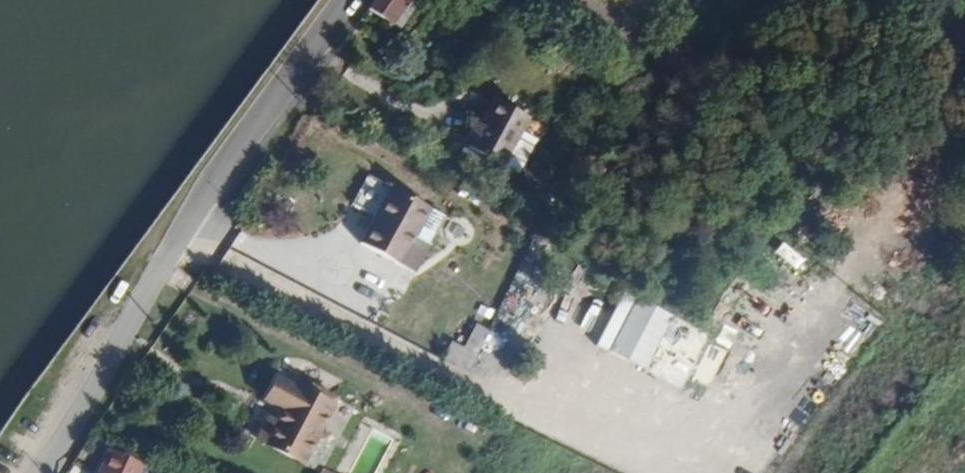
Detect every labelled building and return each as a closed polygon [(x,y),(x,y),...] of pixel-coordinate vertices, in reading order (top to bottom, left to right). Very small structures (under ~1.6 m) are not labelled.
[(374,14),(391,26),(408,0),(384,0),(374,14)] [(391,26),(402,33),(424,0),(408,0),(391,26)] [(466,106),(448,141),(457,145),(466,150),(483,120),(497,128),(505,111),(472,94),(466,106)] [(460,104),(443,139),(448,141),(466,106),(460,104)] [(483,120),(466,150),(482,158),(497,128),(483,120)] [(402,200),(386,232),(392,235),(409,203),(411,200),(406,197),(402,200)] [(409,203),(392,235),(377,263),(431,291),(463,233),(409,203)] [(727,334),(750,347),(767,320),(744,306),(727,334)] [(473,323),(464,346),(448,340),(441,362),(470,373),(487,328),(473,323)] [(644,359),(678,386),(699,360),(665,333),(644,359)] [(281,414),(275,428),(264,424),(255,442),(298,461),(325,403),(279,382),(268,408),(281,414)] [(97,472),(136,472),(138,468),(106,454),(97,472)] [(141,472),(169,472),(170,471),(140,457),(143,468),(141,472)]
